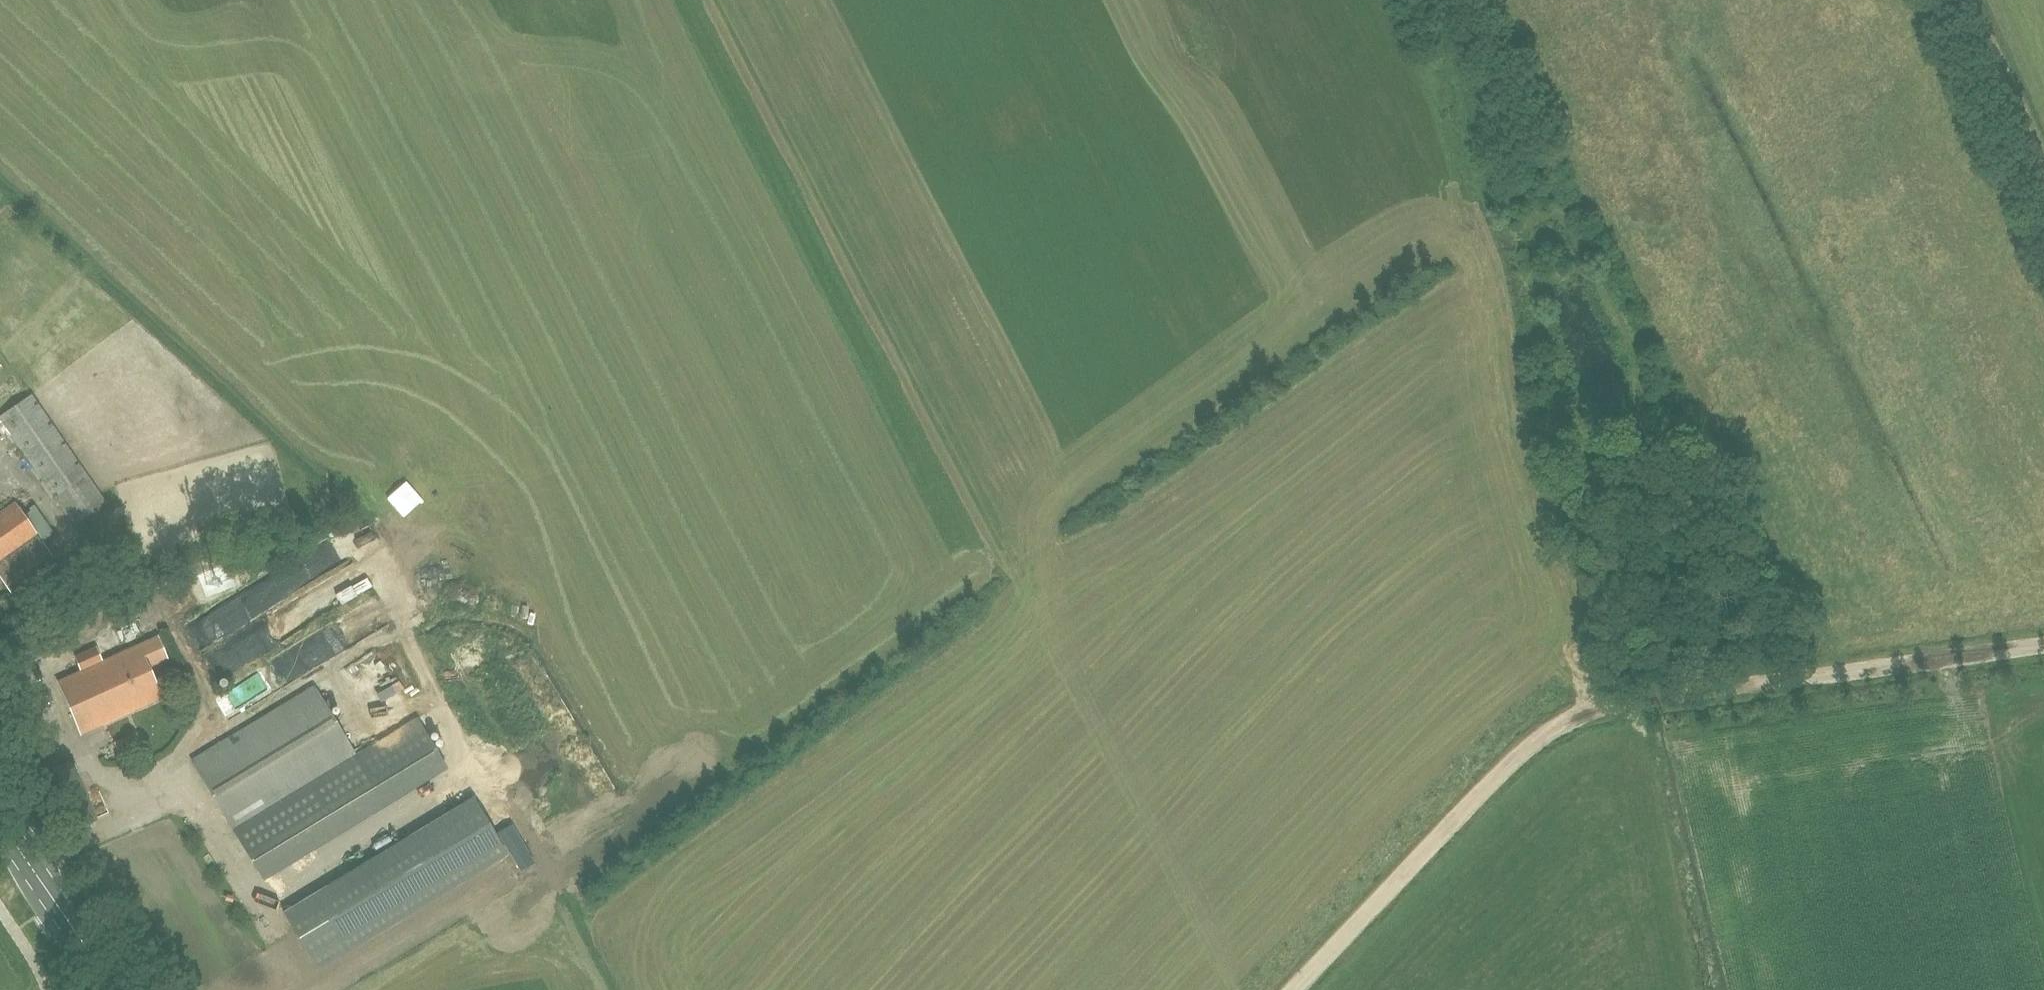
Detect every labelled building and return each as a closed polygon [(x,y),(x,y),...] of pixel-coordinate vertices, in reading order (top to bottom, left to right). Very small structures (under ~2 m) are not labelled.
[(75,525),(106,503),(32,396),(0,418),(75,525)] [(15,503),(0,513),(0,577),(8,588),(53,557),(15,503)] [(90,584),(75,590),(80,602),(95,596),(90,584)] [(233,680),(289,644),(277,625),(221,662),(233,680)] [(147,667),(166,658),(157,638),(102,663),(95,649),(74,658),(81,673),(58,684),(81,735),(162,697),(147,667)] [(469,679),(556,824),(613,790),(615,788),(528,644),(526,645),(469,679)] [(234,830),(356,756),(314,687),(192,761),(234,830)] [(236,835),(254,866),(447,754),(419,706),(385,726),(392,738),(327,775),(330,780),(236,835)] [(283,919),(312,972),(506,867),(486,830),(491,827),(452,756),(252,865),(266,891),(278,885),(294,913),(283,919)] [(57,836),(97,820),(73,761),(33,777),(57,836)]
